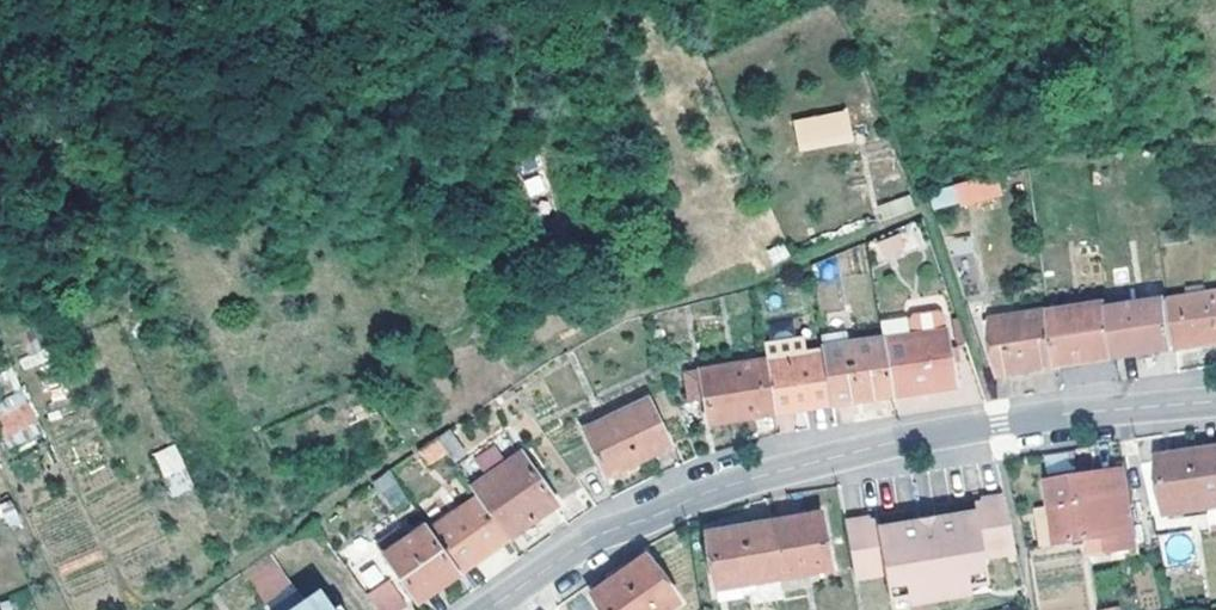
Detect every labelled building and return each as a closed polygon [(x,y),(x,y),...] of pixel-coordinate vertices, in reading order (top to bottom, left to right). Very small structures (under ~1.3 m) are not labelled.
[(850,109),(797,115),(801,143),(854,136),(850,109)] [(1002,191),(997,171),(994,171),(962,181),(967,200),(1002,191)] [(523,181),(530,199),(549,192),(542,174),(523,181)] [(967,200),(962,181),(932,190),(938,208),(967,200)] [(886,218),(914,208),(909,194),(881,204),(886,218)] [(876,241),(884,261),(924,244),(915,224),(876,241)] [(838,260),(839,273),(858,272),(858,258),(838,260)] [(1180,349),(1215,344),(1215,296),(1210,296),(1210,286),(1192,290),(1192,301),(1172,303),(1175,324),(1180,349)] [(1169,302),(1113,310),(1120,358),(1180,349),(1175,324),(1172,303),(1169,302)] [(1112,306),(1053,312),(1062,367),(1120,358),(1113,310),(1112,306)] [(1062,367),(1053,312),(998,320),(1005,374),(1062,367)] [(893,365),(897,393),(957,383),(946,317),(927,321),(928,334),(888,339),(893,365)] [(846,331),(827,333),(830,352),(830,354),(838,401),(897,393),(893,365),(888,339),(848,343),(846,331)] [(774,385),(778,411),(838,401),(830,354),(830,352),(812,355),(810,346),(769,352),(770,360),(771,365),(774,385)] [(770,360),(669,377),(679,404),(710,400),(715,422),(778,411),(774,385),(771,365),(770,360)] [(0,401),(0,438),(2,441),(39,419),(22,388),(0,401)] [(610,475),(673,444),(651,398),(588,429),(610,475)] [(440,436),(422,448),(430,461),(449,448),(460,440),(452,428),(440,436)] [(174,443),(152,453),(172,497),(194,487),(174,443)] [(1162,460),(1171,512),(1215,505),(1215,451),(1162,460)] [(524,454),(475,487),(482,498),(510,537),(559,503),(524,454)] [(398,480),(391,469),(373,481),(381,492),(398,480)] [(1046,545),(1088,539),(1091,556),(1143,547),(1130,471),(1053,483),(1057,510),(1039,512),(1046,545)] [(870,518),(848,522),(857,577),(889,572),(893,595),(912,592),(914,602),(976,592),(973,583),(996,579),(992,555),(1020,551),(1020,550),(1008,496),(983,500),(984,504),(985,511),(977,512),(939,518),(940,525),(922,528),(921,521),(882,527),(872,529),(871,522),(870,518)] [(438,540),(461,572),(510,537),(482,498),(433,532),(438,540)] [(976,506),(977,512),(985,511),(984,504),(976,506)] [(1206,511),(1210,530),(1215,529),(1215,509),(1206,511)] [(719,586),(783,574),(833,566),(825,513),(774,520),(711,532),(719,586)] [(921,521),(922,528),(940,525),(939,518),(938,515),(931,516),(920,518),(921,521)] [(881,521),(871,522),(872,529),(882,527),(881,521)] [(378,543),(348,565),(368,594),(389,580),(396,587),(408,580),(421,600),(461,572),(438,540),(433,532),(429,526),(409,540),(388,554),(378,543)] [(401,527),(378,543),(388,554),(409,540),(401,527)] [(270,609),(348,609),(345,604),(337,609),(324,591),(309,601),(273,550),(243,571),(270,609)] [(608,609),(663,609),(680,597),(649,555),(613,580),(595,594),(608,609)]
